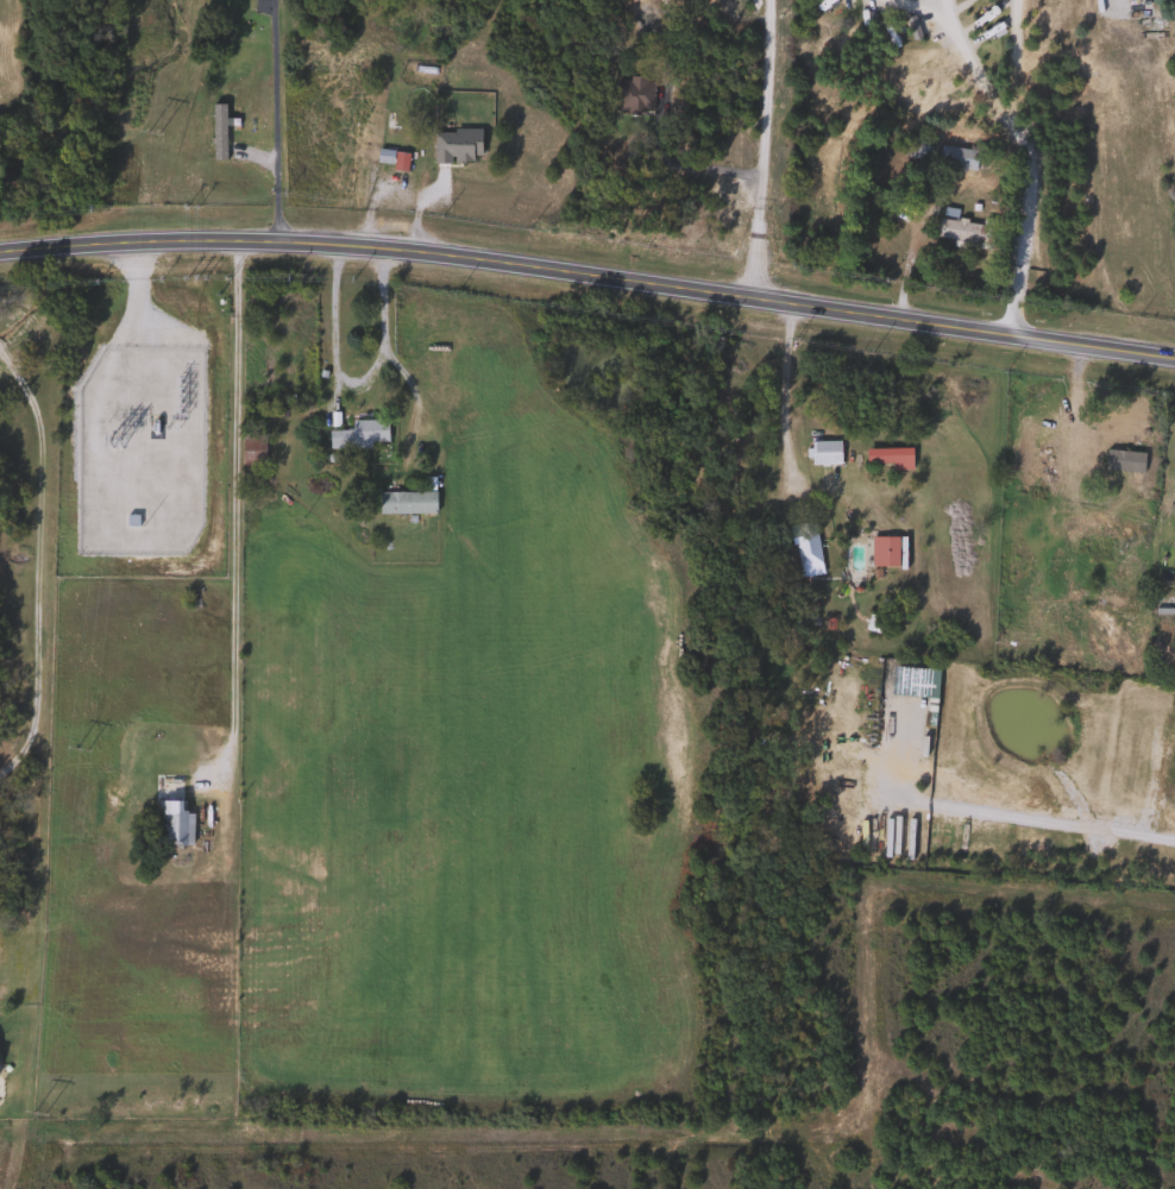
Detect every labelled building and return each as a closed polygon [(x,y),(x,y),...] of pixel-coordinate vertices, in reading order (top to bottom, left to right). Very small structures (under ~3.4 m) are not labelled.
[(431,163),(431,130),(477,130),(477,163),(431,163)] [(975,151),(973,170),(935,165),(937,146),(975,151)] [(934,241),(936,219),(991,225),(988,247),(934,241)] [(325,448),(325,432),(348,430),(348,421),(384,421),(384,448),(325,448)] [(238,467),(238,439),(259,439),(259,467),(238,467)] [(808,441),(837,441),(837,465),(808,465),(808,441)] [(1139,473),(1101,472),(1101,451),(1141,452),(1139,473)] [(907,452),(907,466),(888,467),(888,461),(865,463),(865,453),(907,452)] [(819,574),(794,578),(786,527),(811,522),(819,574)] [(868,537),(897,537),(897,567),(868,567),(868,537)] [(875,634),(869,631),(874,615),(881,616),(875,634)] [(189,812),(189,845),(155,845),(155,801),(182,801),(182,812),(189,812)]
